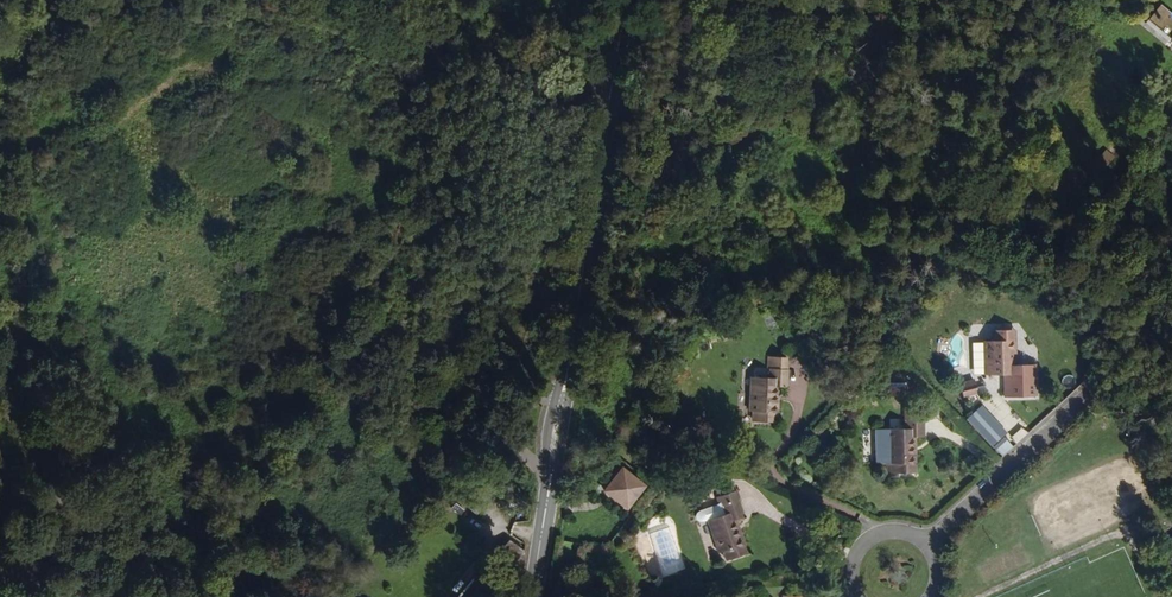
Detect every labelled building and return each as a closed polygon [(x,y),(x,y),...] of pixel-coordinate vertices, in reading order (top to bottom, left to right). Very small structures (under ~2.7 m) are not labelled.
[(1161,0),(1133,0),(1130,3),(1171,38),(1171,9),(1161,0)] [(1021,387),(1021,348),(1017,348),(1017,333),(996,333),(996,344),(987,344),(987,376),(987,379),(1000,378),(1000,388),(1021,387)] [(987,376),(987,344),(975,344),(974,377),(987,376)] [(776,420),(777,389),(788,389),(788,358),(769,358),(768,377),(753,377),(753,393),(748,393),(747,411),(752,411),(751,420),(776,420)] [(913,390),(913,380),(896,380),(896,389),(913,390)] [(977,396),(976,384),(963,386),(963,397),(977,396)] [(984,406),(968,420),(993,448),(995,446),(1006,436),(1009,433),(984,406)] [(920,471),(920,436),(928,436),(928,414),(911,414),(911,423),(895,423),(896,436),(890,436),(890,462),(895,462),(895,470),(920,471)] [(1015,446),(1006,436),(995,446),(1004,457),(1015,446)] [(647,488),(622,470),(605,493),(630,511),(647,488)] [(480,504),(491,491),(479,480),(467,492),(480,504)] [(735,490),(735,481),(720,482),(721,491),(735,490)] [(726,533),(726,519),(737,519),(737,500),(739,500),(739,491),(735,490),(721,491),(718,491),(718,499),(694,500),(691,502),(691,508),(694,510),(704,510),(705,527),(701,527),(702,546),(707,546),(708,556),(729,556),(729,533),(726,533)]
